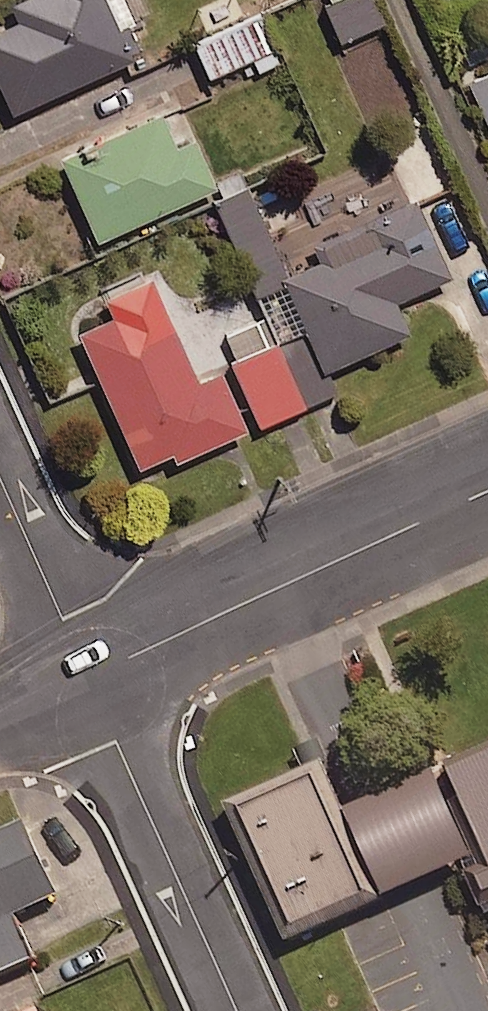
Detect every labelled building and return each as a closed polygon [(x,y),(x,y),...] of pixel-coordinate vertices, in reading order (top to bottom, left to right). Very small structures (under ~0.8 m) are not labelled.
[(14,8),(22,26),(0,36),(0,90),(13,120),(139,64),(135,56),(142,53),(127,18),(117,22),(107,0),(31,0),(14,8)] [(375,0),(327,0),(341,35),(382,17),(375,0)] [(442,8),(460,0),(438,0),(442,8)] [(245,41),(235,19),(193,38),(207,72),(251,53),(258,69),(278,59),(266,31),(245,41)] [(473,87),(487,120),(487,80),(473,87)] [(164,118),(63,163),(100,245),(218,193),(197,145),(179,153),(164,118)] [(285,284),(326,376),(412,338),(398,306),(453,282),(418,204),(316,249),(324,266),(285,284)] [(200,388),(161,302),(81,338),(142,473),(174,459),(178,468),(250,436),(224,377),(200,388)] [(290,302),(220,332),(258,419),(328,389),(290,302)] [(452,768),(456,775),(351,822),(327,769),(232,812),(296,953),(487,867),(487,752),(452,768)] [(0,842),(0,984),(40,966),(21,923),(65,903),(31,828),(0,842)]
